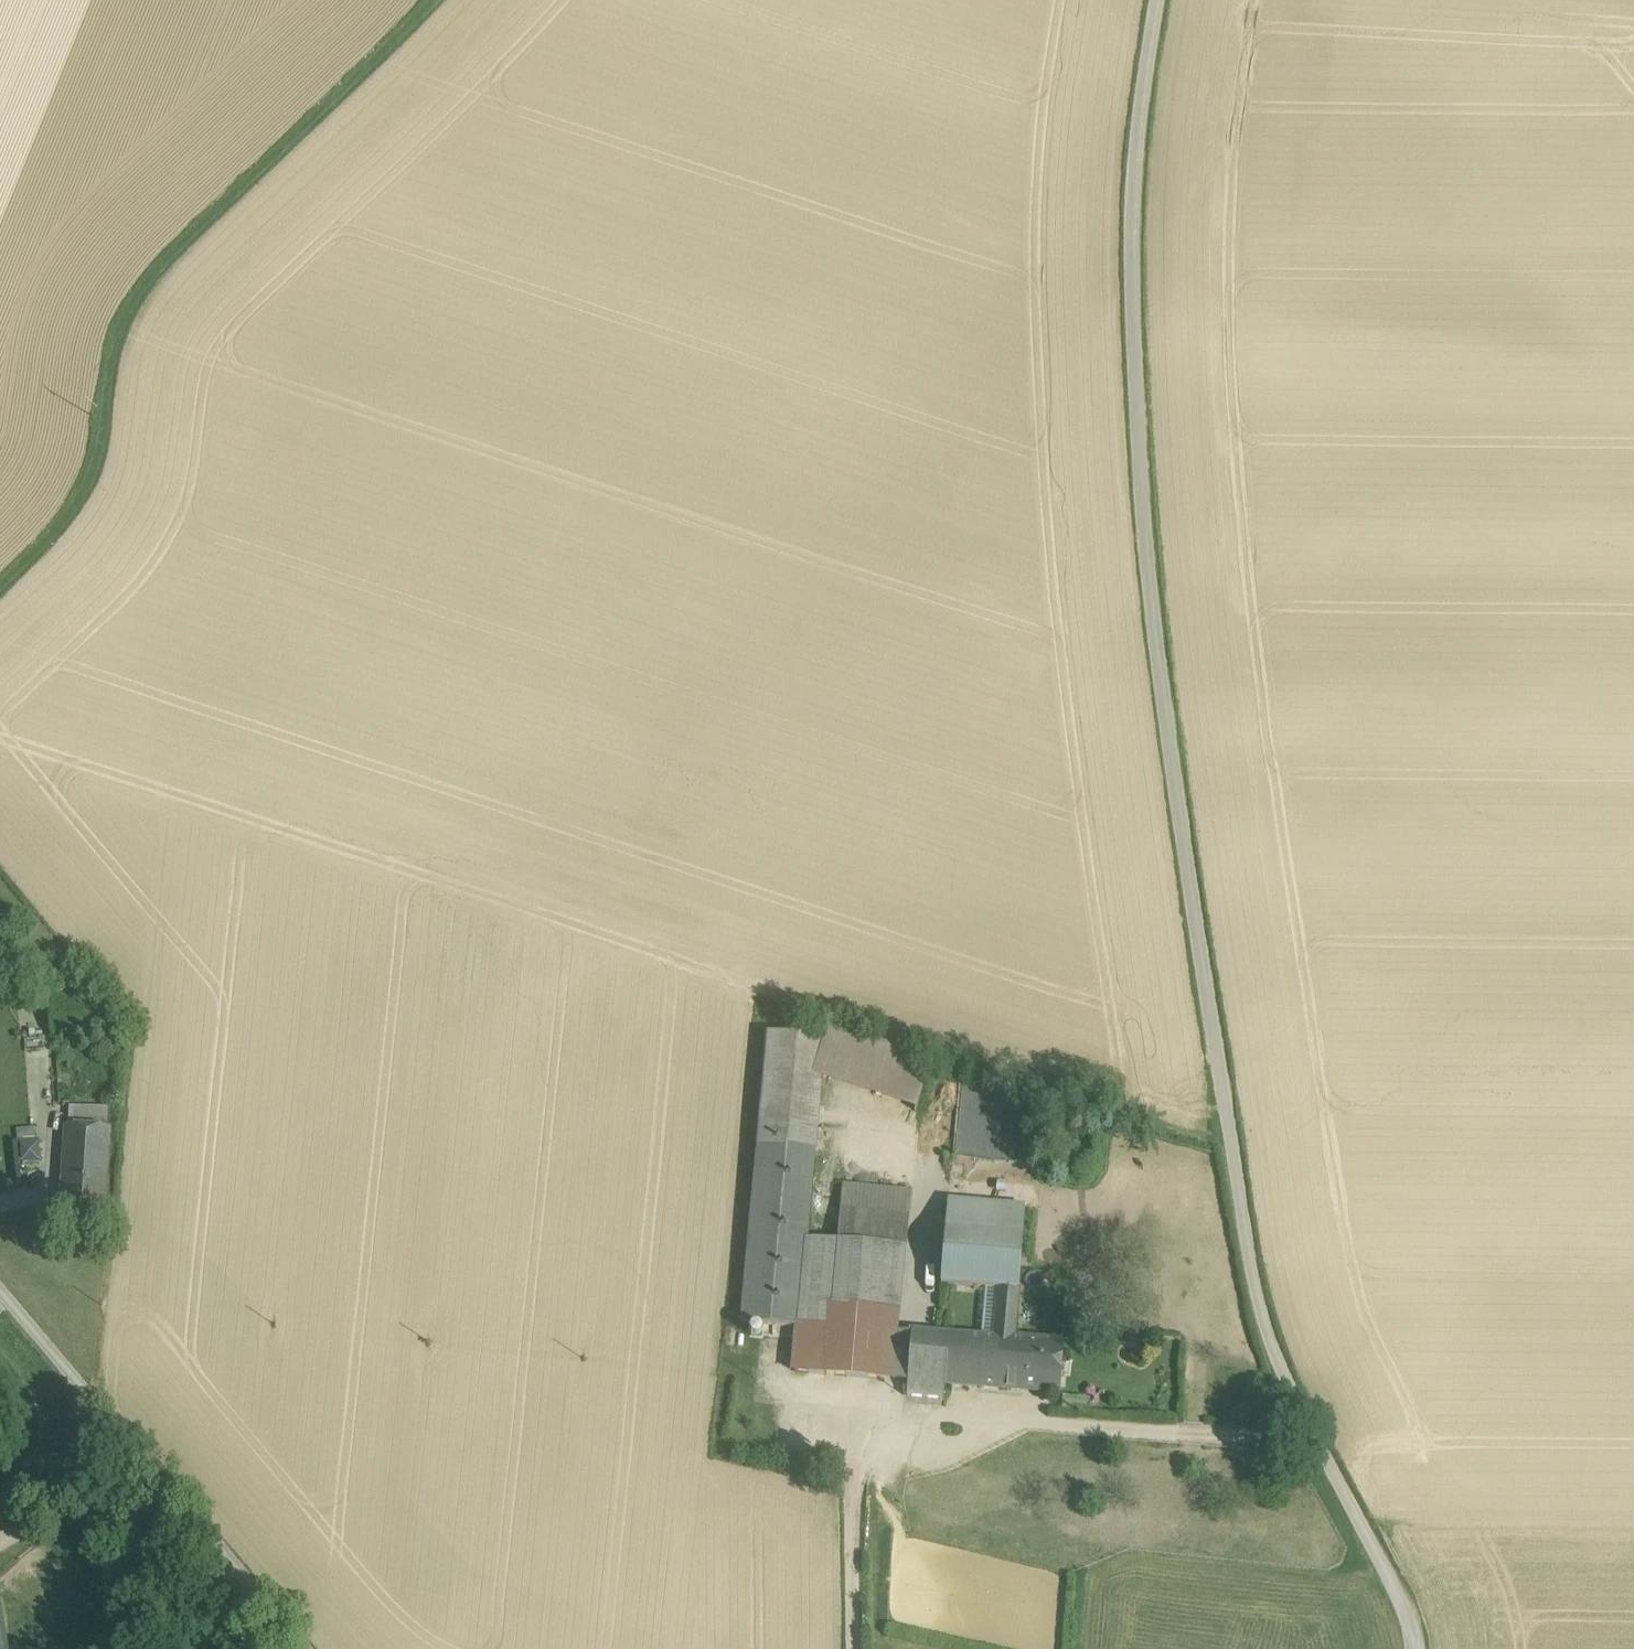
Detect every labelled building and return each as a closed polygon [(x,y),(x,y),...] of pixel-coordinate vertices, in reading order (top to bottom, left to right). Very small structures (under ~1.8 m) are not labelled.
[(829,1028),(826,1039),(822,1084),(915,1112),(931,1061),(829,1028)] [(757,1147),(815,1153),(822,1084),(826,1039),(767,1034),(757,1147)] [(65,1164),(106,1166),(108,1131),(106,1131),(108,1110),(71,1110),(70,1129),(68,1129),(65,1164)] [(35,1130),(17,1132),(18,1143),(36,1141),(35,1130)] [(815,1153),(757,1147),(741,1324),(799,1329),(807,1241),(815,1153)] [(106,1166),(65,1164),(62,1221),(102,1224),(106,1166)] [(906,1249),(911,1191),(842,1185),(837,1243),(906,1249)] [(998,1290),(1018,1292),(1025,1208),(948,1202),(941,1286),(986,1289),(998,1290)] [(837,1243),(807,1241),(799,1329),(795,1373),(826,1376),(837,1243)] [(902,1293),(906,1249),(837,1243),(826,1376),(877,1380),(885,1292),(902,1293)] [(998,1290),(986,1289),(983,1338),(994,1339),(998,1290)] [(1018,1292),(998,1290),(994,1339),(1002,1340),(1015,1341),(1016,1325),(1018,1292)] [(908,1383),(912,1333),(898,1331),(902,1293),(885,1292),(877,1380),(908,1383)] [(1029,1326),(1016,1325),(1015,1341),(1002,1340),(998,1389),(1058,1394),(1062,1345),(1028,1342),(1029,1326)] [(943,1385),(947,1336),(912,1333),(908,1383),(907,1398),(944,1401),(945,1385),(943,1385)] [(970,1387),(974,1338),(947,1336),(943,1385),(945,1385),(970,1387)] [(974,1338),(970,1387),(998,1389),(1002,1340),(994,1339),(983,1338),(974,1338)]
